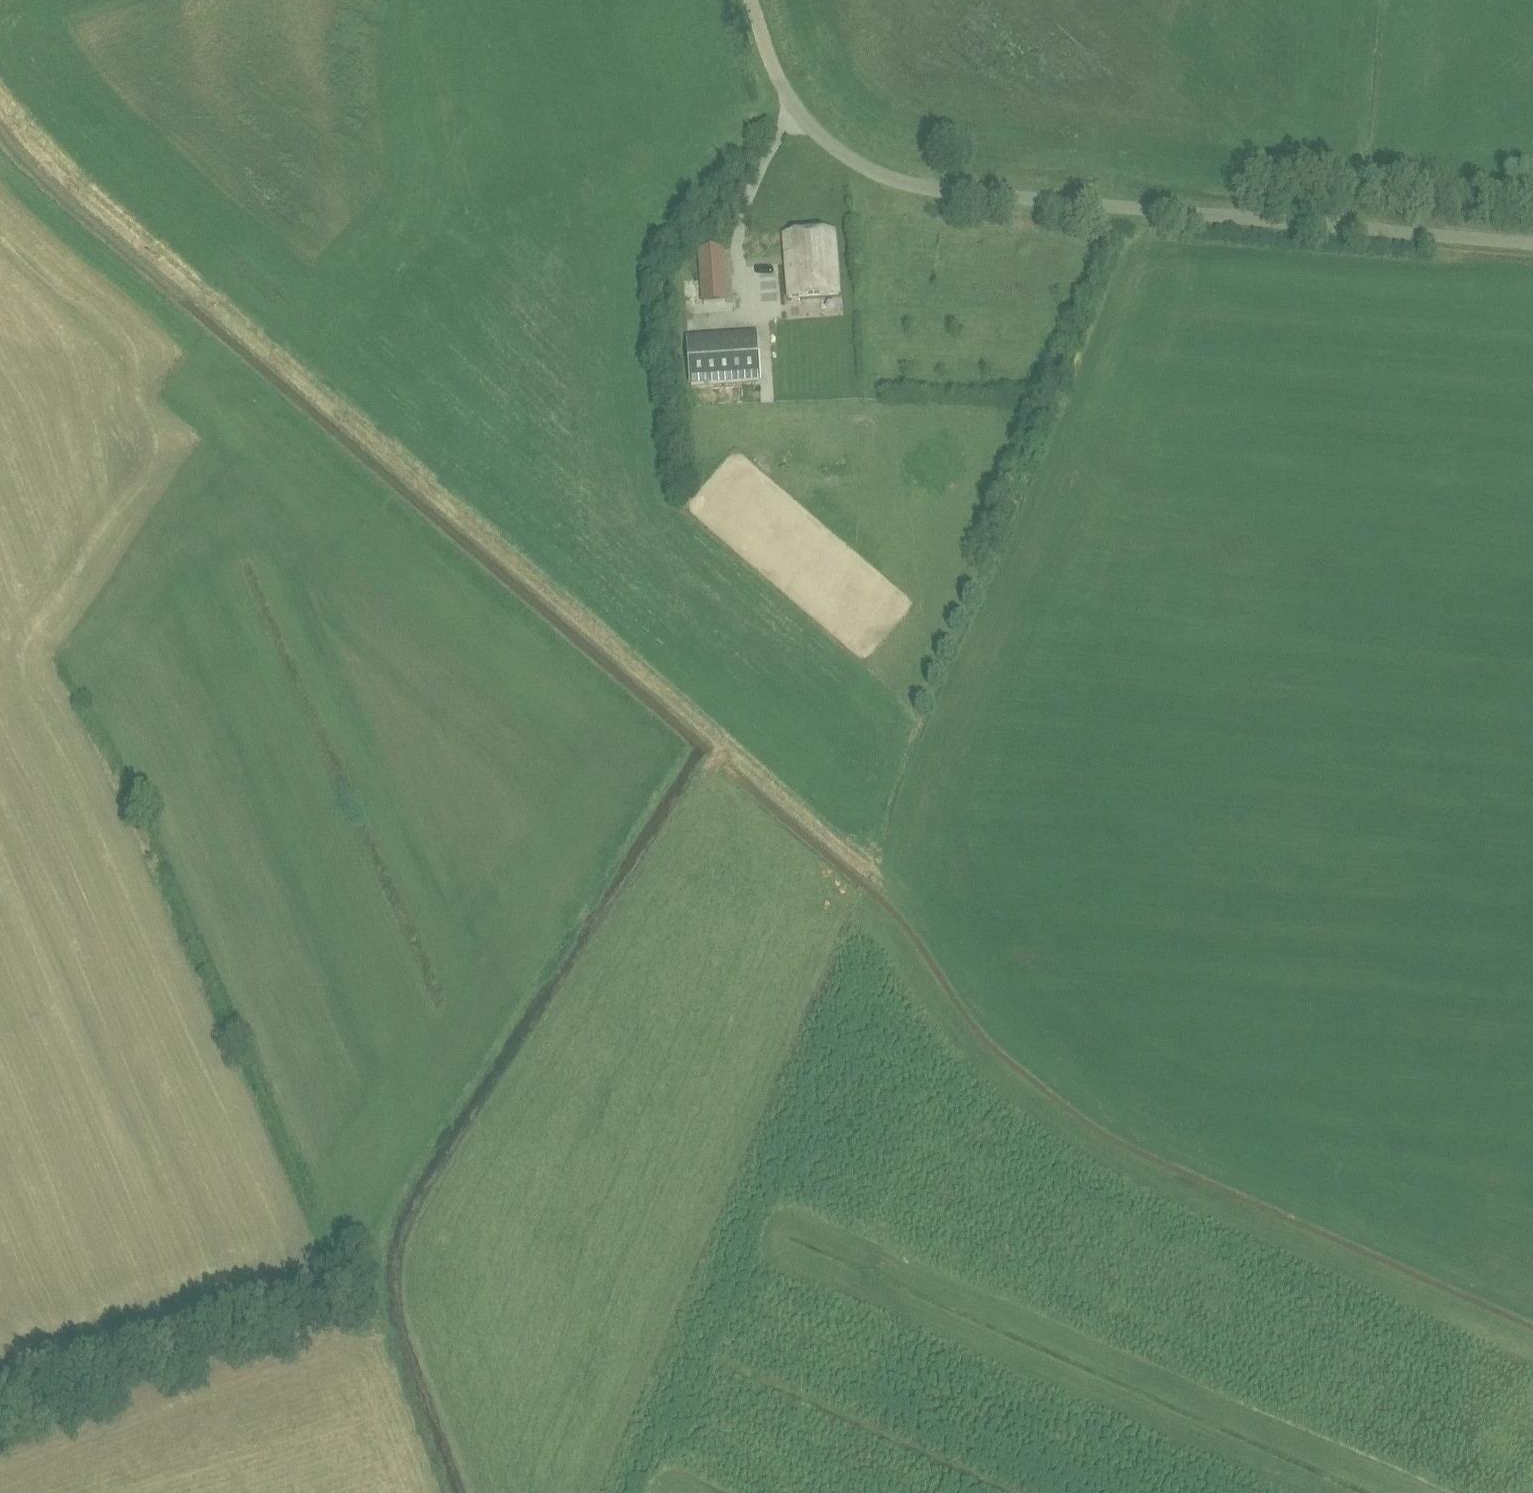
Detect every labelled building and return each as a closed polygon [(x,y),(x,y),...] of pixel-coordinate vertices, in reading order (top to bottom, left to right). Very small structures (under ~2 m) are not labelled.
[(834,231),(784,235),(789,297),(839,293),(834,231)] [(723,263),(722,251),(700,252),(701,264),(723,263)] [(691,385),(759,381),(756,333),(688,337),(691,385)]
